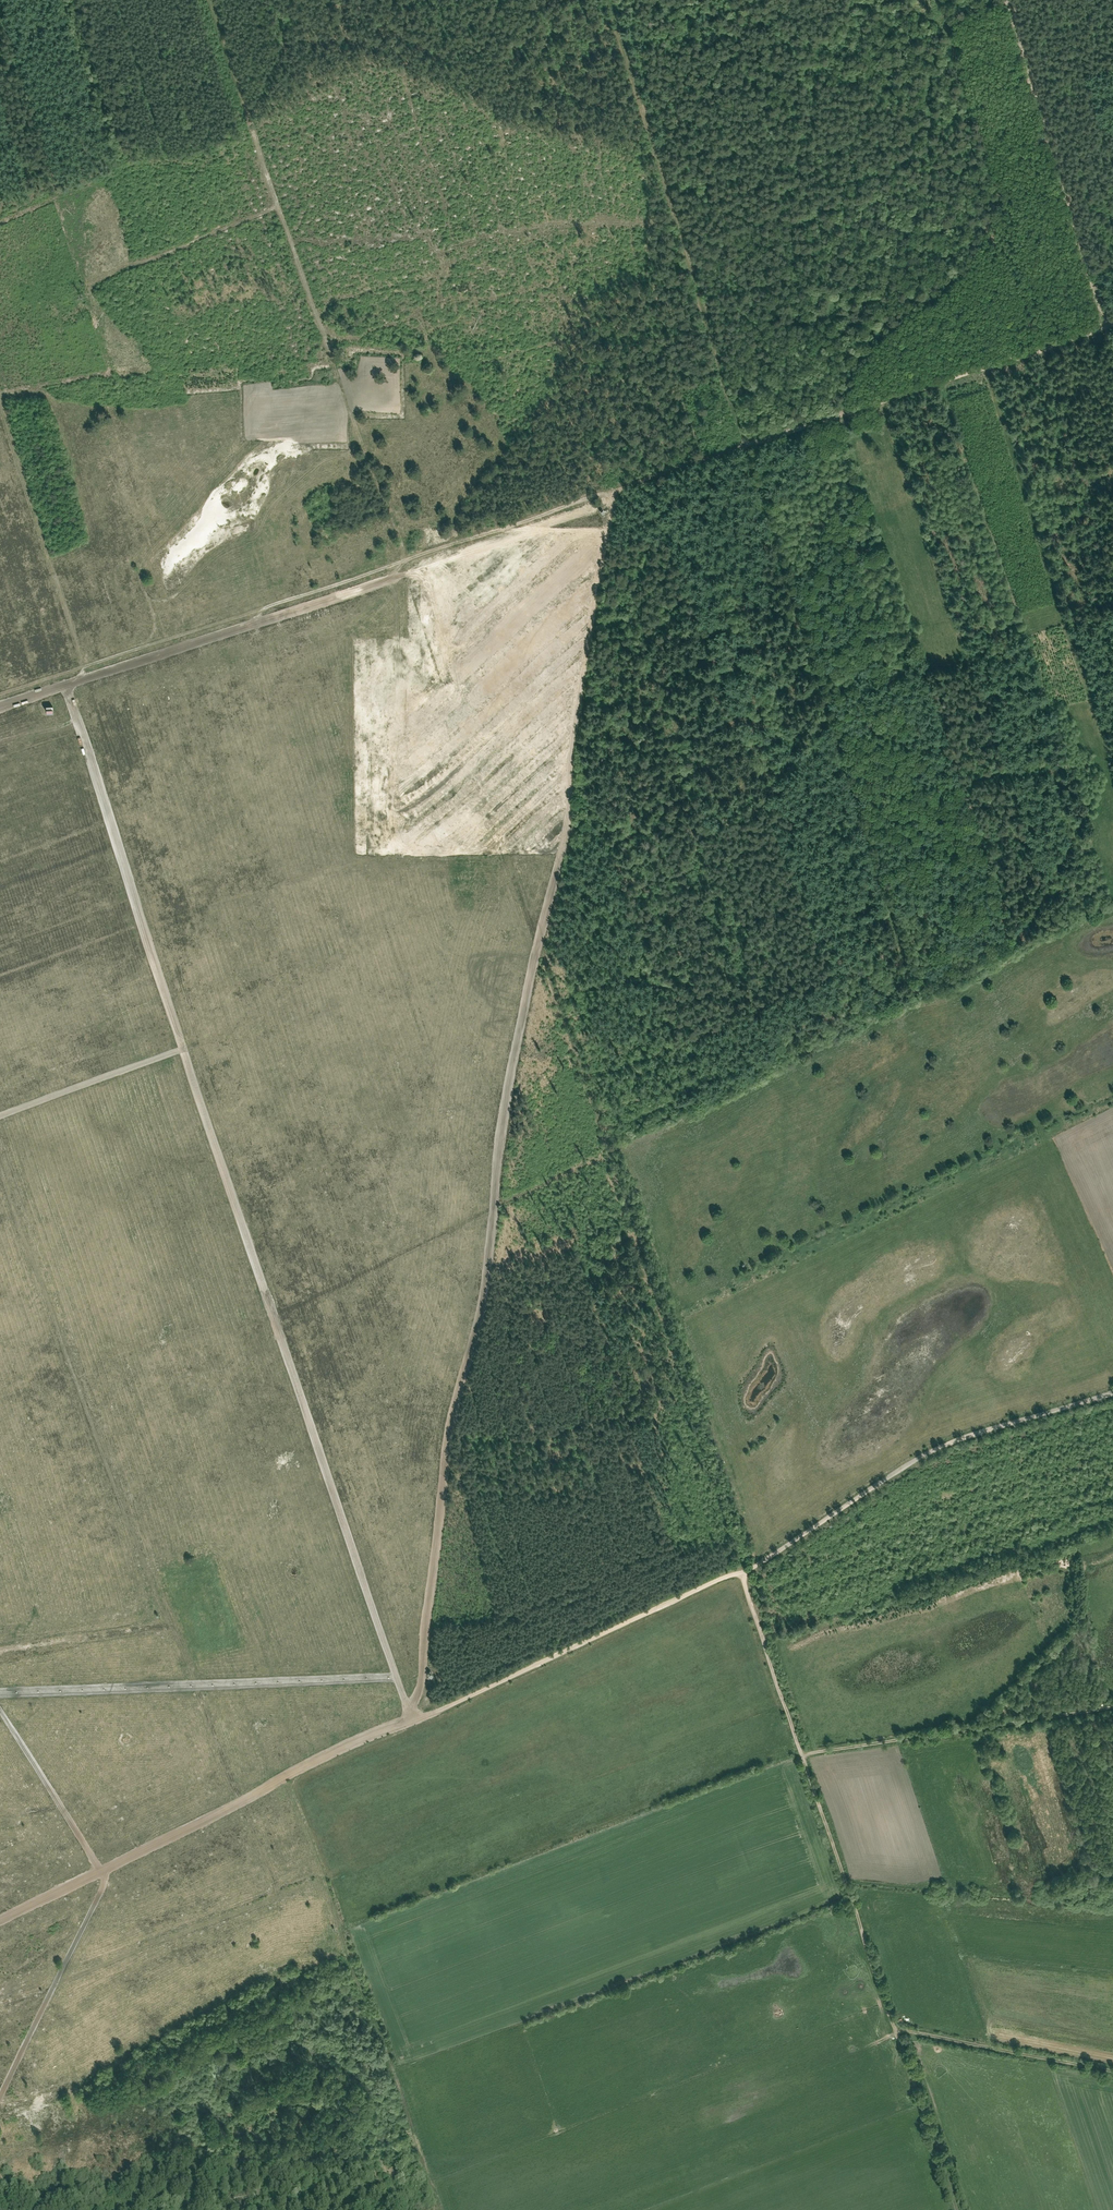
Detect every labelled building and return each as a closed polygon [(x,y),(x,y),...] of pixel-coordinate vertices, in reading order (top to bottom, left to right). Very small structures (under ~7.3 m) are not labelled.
[(54,714),(53,706),(40,707),(41,712),(45,712),(46,715),(54,714)]
